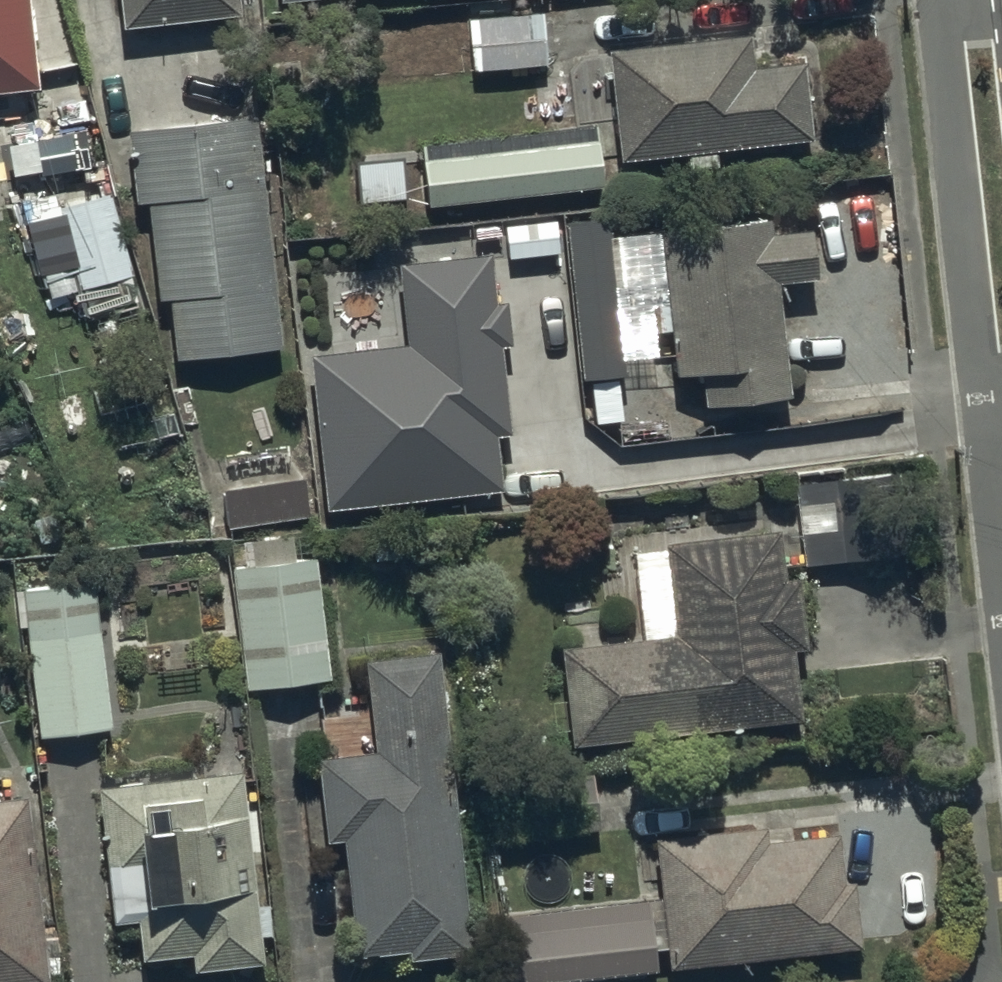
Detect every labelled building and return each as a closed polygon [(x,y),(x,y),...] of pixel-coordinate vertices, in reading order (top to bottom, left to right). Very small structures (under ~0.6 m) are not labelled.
[(42,94),(32,0),(0,0),(0,99),(42,94)] [(125,33),(243,21),(241,0),(121,0),(125,33)] [(474,75),(549,69),(545,16),(469,22),(474,75)] [(611,55),(622,166),(815,146),(807,67),(757,72),(753,40),(611,55)] [(177,364),(284,353),(259,120),(129,134),(136,208),(149,207),(160,305),(171,304),(177,364)] [(605,192),(598,130),(423,149),(430,212),(605,192)] [(409,204),(405,161),(356,165),(360,208),(409,204)] [(83,294),(134,280),(111,198),(60,212),(83,294)] [(613,223),(569,228),(584,385),(628,381),(613,223)] [(510,263),(562,257),(558,224),(507,230),(510,263)] [(706,413),(793,404),(782,290),(819,286),(814,237),(774,241),(773,227),(663,238),(678,383),(703,381),(706,413)] [(500,308),(494,259),(400,269),(409,350),(311,361),(328,516),(506,497),(500,442),(515,441),(505,352),(515,351),(510,307),(500,308)] [(597,428),(625,426),(622,385),(594,387),(597,428)] [(806,570),(907,561),(900,480),(799,489),(806,570)] [(797,657),(811,656),(802,571),(786,572),(782,537),(667,548),(677,642),(564,653),(574,752),(804,729),(797,657)] [(248,695),(332,685),(318,564),(234,574),(248,695)] [(42,742),(114,734),(97,586),(25,594),(42,742)] [(414,967),(476,961),(442,658),(369,666),(379,757),(320,763),(330,849),(346,847),(359,965),(413,959),(414,967)] [(197,979),(267,971),(245,777),(100,793),(116,931),(141,928),(145,967),(195,962),(197,979)] [(31,803),(0,807),(0,981),(51,981),(31,803)] [(671,976),(865,955),(858,889),(848,890),(842,840),(771,848),(769,834),(658,846),(671,976)] [(660,978),(652,906),(506,922),(513,981),(626,981),(660,978)]
